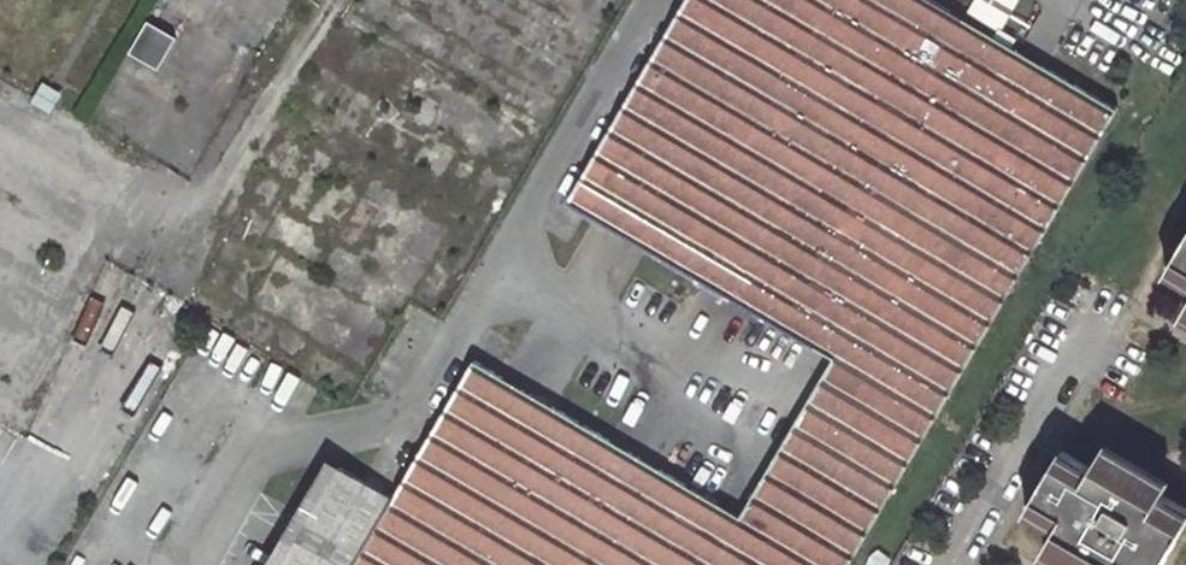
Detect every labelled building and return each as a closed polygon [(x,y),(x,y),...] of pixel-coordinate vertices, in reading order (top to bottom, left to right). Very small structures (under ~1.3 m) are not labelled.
[(475,365),(441,423),(396,501),(340,469),(284,564),(850,564),(951,392),(950,392),(979,345),(1115,111),(925,0),(688,0),(567,206),(835,364),(742,521),(475,365)] [(154,68),(168,39),(140,25),(126,54),(154,68)] [(1168,273),(1185,283),(1185,242),(1168,273)] [(1027,512),(1057,530),(1048,545),(1081,564),(1085,564),(1094,549),(1121,564),(1162,564),(1185,524),(1185,509),(1164,495),(1169,486),(1105,449),(1093,469),(1062,452),(1027,512)] [(1094,549),(1085,564),(1121,564),(1094,549)]
